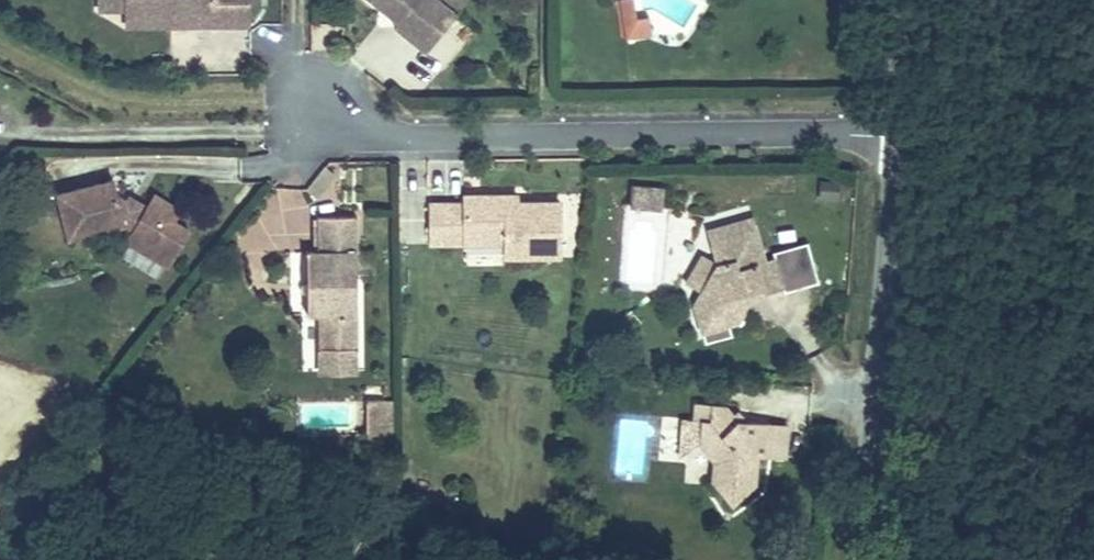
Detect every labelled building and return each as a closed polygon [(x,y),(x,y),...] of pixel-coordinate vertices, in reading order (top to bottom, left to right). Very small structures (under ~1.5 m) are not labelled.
[(159,27),(160,10),(203,10),(202,28),(240,29),(240,0),(126,0),(126,10),(133,11),(133,27),(159,27)] [(454,32),(419,0),(359,0),(394,31),(390,36),(424,65),(454,32)] [(623,0),(612,0),(617,34),(647,31),(646,21),(627,23),(623,0)] [(627,23),(646,21),(645,11),(638,12),(636,0),(623,0),(627,23)] [(160,10),(159,27),(202,28),(203,10),(160,10)] [(322,167),(306,190),(318,199),(335,176),(322,167)] [(138,226),(134,232),(171,254),(188,224),(169,212),(174,203),(153,191),(145,206),(136,203),(136,201),(125,196),(111,188),(109,180),(57,191),(68,237),(118,228),(123,217),(138,226)] [(819,200),(837,202),(840,183),(822,180),(819,200)] [(130,187),(125,196),(136,201),(139,193),(130,187)] [(649,195),(621,193),(619,212),(647,214),(649,195)] [(493,207),(494,198),(454,197),(453,206),(415,205),(415,246),(489,249),(489,256),(545,257),(546,209),(505,208),(493,207)] [(505,199),(494,198),(493,207),(505,208),(505,199)] [(346,212),(309,213),(310,248),(296,249),(298,315),(313,314),(315,347),(354,345),(346,212)] [(171,254),(134,232),(126,244),(164,266),(171,254)] [(736,235),(695,245),(703,277),(681,323),(690,358),(717,352),(714,341),(724,339),(730,326),(722,322),(728,310),(736,314),(766,306),(767,309),(801,300),(791,259),(756,268),(758,276),(747,279),(736,235)] [(730,326),(736,314),(728,310),(722,322),(730,326)] [(355,366),(354,345),(315,347),(316,369),(355,366)] [(365,434),(394,434),(393,396),(365,396),(365,434)] [(675,424),(681,425),(692,424),(693,409),(676,409),(675,424)] [(692,424),(681,425),(681,447),(694,465),(693,488),(710,512),(736,493),(737,464),(746,465),(748,431),(718,428),(706,411),(693,409),(692,424)] [(748,431),(746,465),(764,465),(765,432),(748,431)]
